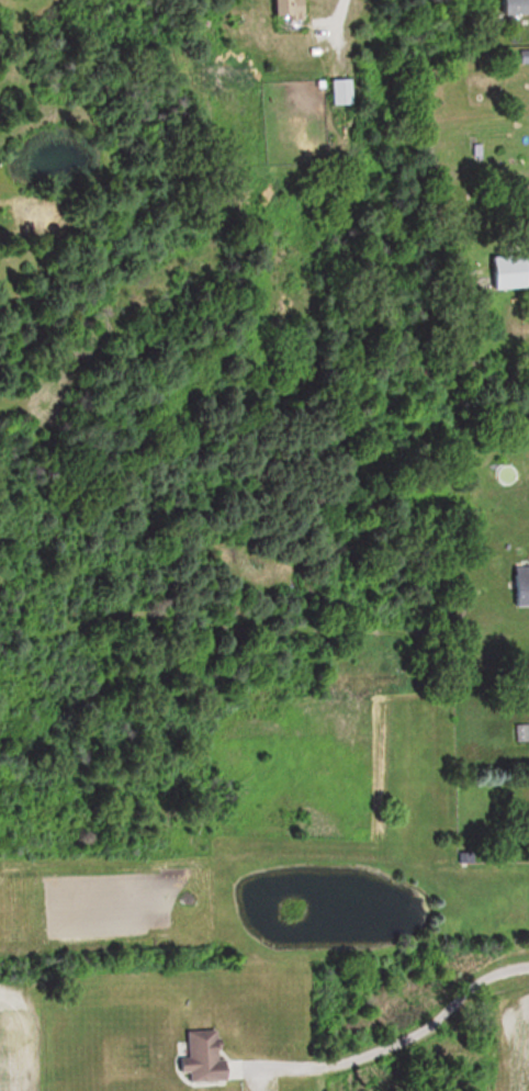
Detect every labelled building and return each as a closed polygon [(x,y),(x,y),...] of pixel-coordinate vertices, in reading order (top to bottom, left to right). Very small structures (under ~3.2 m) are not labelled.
[(295,0),(277,0),(277,27),(295,27),(295,0)] [(504,13),(528,13),(528,0),(504,0),(504,13)] [(334,105),(355,105),(355,79),(334,79),(334,105)] [(495,256),(495,290),(528,290),(528,256),(495,256)] [(518,566),(518,605),(528,605),(528,566),(518,566)] [(234,1080),(234,1068),(225,1069),(223,1029),(188,1031),(190,1056),(185,1057),(186,1082),(234,1080)]
